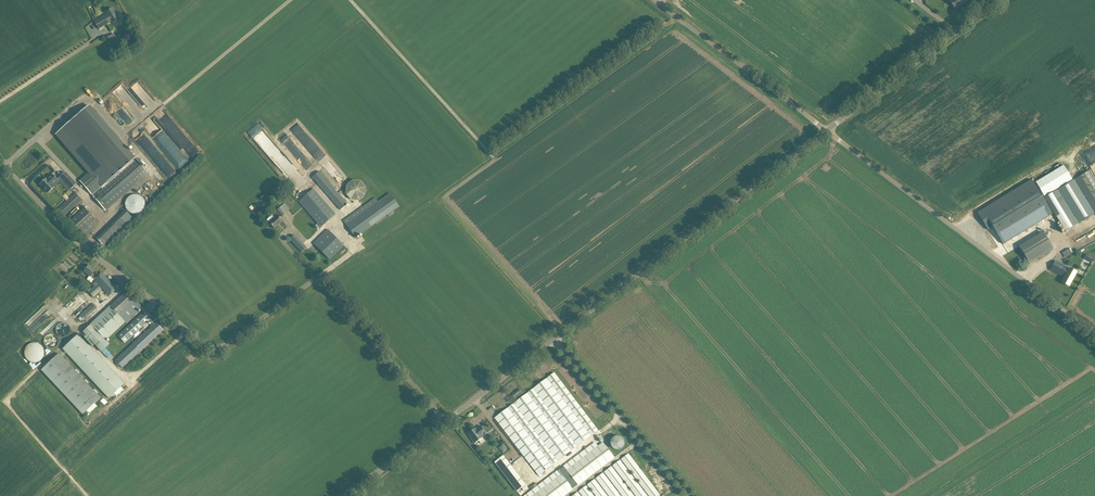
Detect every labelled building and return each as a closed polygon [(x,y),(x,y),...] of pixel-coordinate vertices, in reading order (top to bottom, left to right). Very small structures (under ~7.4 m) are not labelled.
[(950,1),(956,9),(967,0),(951,0),(950,1)] [(113,23),(119,20),(112,8),(106,11),(107,14),(95,22),(99,29),(112,21),(113,23)] [(111,48),(116,44),(111,35),(105,39),(111,48)] [(132,116),(141,109),(123,85),(114,93),(132,116)] [(89,105),(56,134),(90,172),(80,181),(91,194),(92,193),(134,157),(89,105)] [(178,168),(187,161),(163,131),(166,128),(159,119),(155,122),(154,120),(141,130),(155,148),(159,145),(178,168)] [(268,141),(271,139),(258,123),(249,131),(258,142),(261,140),(265,137),(268,141)] [(279,140),(297,159),(303,154),(285,134),(279,140)] [(309,149),(305,144),(305,145),(312,154),(319,149),(313,141),(310,143),(312,146),(309,149)] [(1094,162),(1094,159),(1094,158),(1094,153),(1086,158),(1090,165),(1094,162)] [(92,193),(91,194),(106,210),(148,173),(134,157),(92,193)] [(1094,213),(1094,178),(1090,170),(1075,179),(1094,213)] [(319,171),(312,177),(340,210),(347,204),(347,203),(319,171)] [(76,184),(65,172),(60,177),(71,189),(76,184)] [(52,185),(57,180),(52,175),(47,180),(46,178),(40,184),(48,193),(54,188),(52,185)] [(351,200),(359,200),(365,195),(366,187),(361,181),(353,180),(346,185),(345,193),(351,200)] [(1031,180),(978,213),(988,230),(993,227),(1003,244),(1052,214),(1031,180)] [(1094,214),(1074,180),(1058,189),(1079,223),(1094,214)] [(312,188),(298,200),(318,224),(317,225),(319,228),(320,227),(335,215),(312,188)] [(1078,224),(1058,190),(1045,197),(1065,231),(1078,224)] [(55,211),(62,218),(82,199),(75,192),(55,211)] [(376,198),(355,213),(343,221),(355,237),(387,214),(388,216),(392,214),(390,212),(398,206),(389,193),(378,202),(376,198)] [(126,209),(128,211),(130,213),(133,214),(135,214),(138,214),(141,212),(144,209),(145,206),(145,203),(144,200),(142,197),(140,196),(138,195),(135,195),(132,195),(129,197),(127,199),(126,201),(125,204),(125,207),(126,209)] [(68,223),(83,238),(99,222),(84,207),(68,223)] [(284,214),(280,210),(279,208),(275,211),(278,214),(269,222),(274,228),(283,221),(280,218),(281,217),(284,214)] [(115,220),(122,228),(127,223),(120,215),(115,220)] [(314,243),(330,260),(344,246),(327,230),(314,243)] [(1046,232),(1020,245),(1029,263),(1055,250),(1046,232)] [(289,239),(302,252),(307,248),(294,234),(289,239)] [(1069,249),(1063,252),(1066,258),(1072,254),(1069,249)] [(1087,253),(1084,258),(1092,263),(1094,258),(1087,253)] [(85,269),(84,271),(89,276),(87,279),(91,283),(94,279),(94,280),(97,276),(93,273),(95,270),(89,265),(85,269)] [(1054,265),(1051,270),(1062,276),(1063,274),(1066,276),(1062,283),(1069,286),(1077,272),(1070,268),(1070,270),(1067,268),(1062,265),(1060,268),(1054,265)] [(90,288),(87,290),(93,297),(102,289),(97,284),(98,284),(109,296),(117,289),(101,272),(97,276),(94,280),(96,281),(93,284),(95,286),(92,289),(90,288)] [(127,291),(83,332),(101,351),(109,344),(106,340),(125,322),(123,319),(126,322),(137,311),(141,314),(118,336),(125,343),(149,320),(153,324),(152,324),(153,325),(115,360),(122,368),(163,329),(127,291)] [(80,315),(84,320),(97,308),(93,303),(80,315)] [(60,337),(63,337),(65,337),(66,337),(68,335),(69,333),(70,331),(70,328),(69,326),(67,324),(65,323),(63,323),(60,323),(58,325),(56,327),(56,330),(56,332),(57,334),(59,336),(60,337)] [(58,338),(57,337),(55,335),(53,334),(50,334),(48,334),(46,336),(45,338),(44,340),(44,343),(45,346),(47,347),(50,348),(52,348),(55,347),(57,345),(58,343),(58,340),(58,338)] [(62,349),(109,398),(125,383),(79,334),(62,349)] [(46,355),(46,354),(46,353),(46,352),(46,351),(45,351),(45,350),(44,349),(43,348),(43,347),(42,347),(41,346),(40,346),(39,346),(38,345),(37,345),(36,345),(35,345),(33,346),(32,346),(31,347),(30,347),(29,348),(29,349),(28,349),(28,350),(27,351),(27,352),(27,353),(26,354),(26,355),(26,356),(26,357),(26,358),(27,358),(27,359),(27,360),(28,361),(28,362),(29,363),(30,363),(31,364),(32,364),(32,365),(33,365),(35,365),(36,365),(36,366),(37,365),(38,365),(39,365),(40,365),(41,364),(42,364),(43,363),(44,362),(45,361),(45,360),(46,359),(46,358),(46,357),(46,356),(46,355)] [(41,370),(82,414),(101,398),(59,353),(41,370)] [(554,373),(547,378),(591,436),(598,430),(554,373)] [(547,378),(533,388),(577,446),(591,436),(547,378)] [(533,388),(527,393),(531,397),(571,451),(577,446),(533,388)] [(512,396),(515,399),(523,393),(521,390),(512,396)] [(527,393),(514,403),(558,461),(572,451),(531,397),(527,393)] [(514,403),(508,408),(511,412),(552,466),(558,461),(514,403)] [(508,408),(495,418),(539,476),(552,466),(511,412),(508,408)] [(474,430),(469,434),(472,438),(471,438),(475,443),(479,440),(481,443),(485,441),(483,437),(482,436),(486,433),(481,426),(477,429),(475,430),(474,431),(474,430)] [(623,438),(622,437),(620,436),(618,436),(615,436),(614,437),(612,439),(612,440),(611,441),(611,443),(611,445),(612,446),(613,448),(614,449),(616,450),(618,450),(621,449),(623,448),(624,447),(624,445),(625,444),(625,441),(624,439),(623,438)] [(533,495),(564,495),(615,457),(604,442),(587,454),(567,470),(564,466),(559,470),(562,474),(533,495)] [(649,495),(659,495),(660,495),(629,454),(621,459),(649,495)] [(526,485),(507,460),(504,455),(495,462),(517,491),(526,485)] [(636,495),(648,495),(620,460),(613,466),(636,495)] [(623,495),(634,495),(612,466),(604,472),(623,495)] [(609,495),(621,495),(603,473),(596,478),(609,495)] [(596,495),(608,495),(595,479),(587,485),(596,495)] [(583,495),(594,495),(586,486),(579,491),(583,495)]
